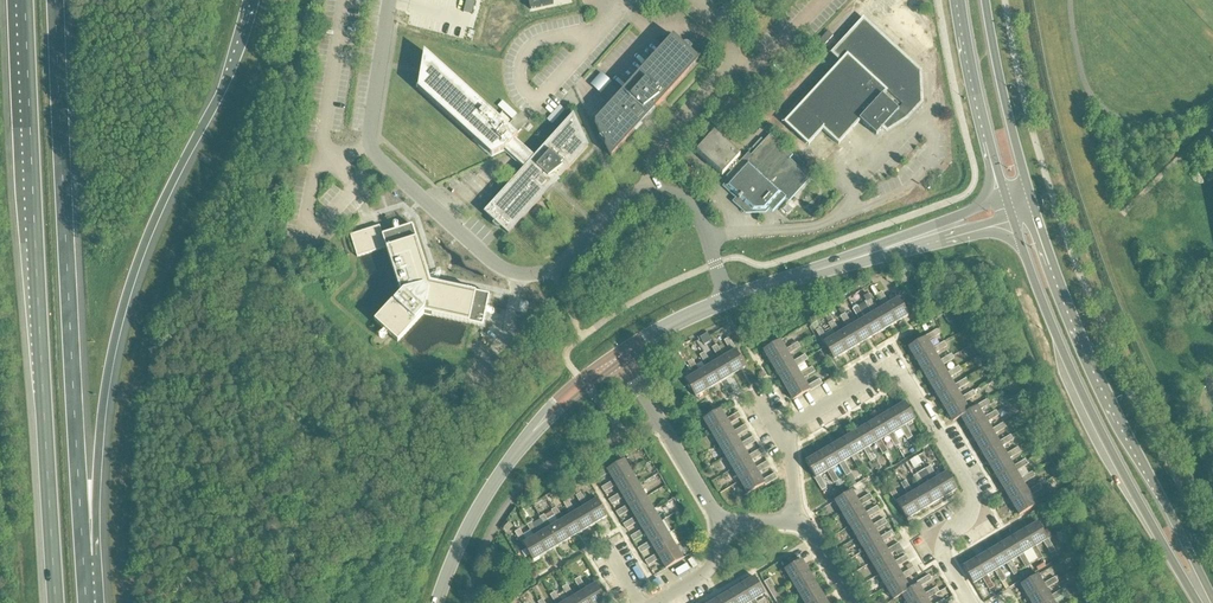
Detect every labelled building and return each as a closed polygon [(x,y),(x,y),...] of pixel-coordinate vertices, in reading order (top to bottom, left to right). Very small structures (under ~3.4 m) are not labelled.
[(466,0),(464,7),(474,10),(476,3),(466,0)] [(552,0),(526,0),(529,11),(553,5),(552,0)] [(784,124),(808,146),(823,131),(838,145),(860,122),(876,136),(883,128),(887,131),(905,120),(920,103),(919,73),(863,22),(834,54),(841,61),(798,108),(784,124)] [(599,139),(605,144),(611,158),(699,60),(689,52),(692,49),(688,46),(686,45),(685,45),(683,46),(672,36),(595,122),(601,136),(599,139)] [(485,213),(495,222),(492,225),(496,228),(497,229),(499,229),(501,228),(508,235),(588,147),(583,138),(585,135),(579,130),(573,116),(534,159),(514,140),(518,137),(431,58),(421,69),(418,90),(492,157),(505,151),(511,156),(511,157),(510,157),(511,158),(511,159),(511,160),(512,160),(513,160),(514,160),(515,160),(525,169),(485,213)] [(582,95),(592,104),(612,83),(601,74),(582,95)] [(502,102),(498,107),(512,120),(517,115),(502,102)] [(547,121),(552,125),(565,111),(560,106),(547,121)] [(696,153),(722,177),(728,169),(732,173),(728,178),(730,180),(724,187),(737,199),(734,203),(746,213),(765,213),(782,195),(789,201),(809,179),(788,160),(791,156),(770,137),(750,158),(748,156),(739,166),(735,162),(740,157),(714,133),(696,153)] [(435,285),(436,282),(431,278),(429,279),(412,226),(383,236),(380,226),(350,236),(357,258),(386,248),(400,293),(374,322),(397,343),(423,314),(482,327),(489,296),(435,285)] [(880,282),(874,286),(879,294),(885,290),(880,282)] [(877,296),(884,307),(884,308),(885,307),(895,324),(908,316),(907,314),(903,307),(898,299),(889,304),(882,293),(877,296)] [(865,303),(872,314),(872,315),(873,314),(883,331),(895,324),(885,307),(884,308),(884,307),(876,312),(870,301),(869,300),(866,302),(865,303)] [(916,309),(913,302),(903,307),(907,314),(916,309)] [(853,310),(859,322),(860,322),(871,339),(883,331),(873,314),(872,315),(872,314),(864,319),(857,307),(853,310)] [(956,320),(950,311),(943,315),(948,325),(956,320)] [(840,317),(847,329),(848,329),(858,346),(871,339),(860,322),(859,322),(852,326),(845,315),(840,317)] [(828,325),(835,336),(835,337),(836,336),(846,353),(858,346),(848,329),(847,329),(840,333),(833,322),(828,325)] [(835,337),(835,336),(827,341),(821,329),(816,332),(823,344),(824,343),(834,360),(846,353),(836,336),(835,337)] [(908,349),(915,361),(932,351),(932,350),(928,342),(940,335),(937,330),(925,338),(908,349)] [(731,353),(724,358),(723,358),(733,375),(745,368),(735,351),(736,351),(729,339),(724,342),(731,353)] [(763,351),(771,365),(788,355),(789,355),(800,348),(797,344),(786,350),(780,341),(763,351)] [(915,361),(923,373),(940,363),(939,362),(940,362),(935,354),(947,347),(944,343),(932,350),(932,351),(915,361)] [(719,360),(711,365),(712,365),(711,366),(721,383),(733,375),(723,358),(724,358),(717,346),(712,349),(719,360)] [(707,368),(699,372),(699,373),(709,390),(721,383),(711,366),(712,365),(711,365),(704,353),(700,356),(707,368)] [(771,365),(778,377),(795,367),(796,368),(796,367),(808,361),(805,356),(793,363),(789,355),(788,355),(771,365)] [(923,373),(930,385),(947,375),(947,374),(942,367),(954,360),(951,355),(940,362),(939,362),(940,363),(923,373)] [(975,365),(982,361),(980,357),(973,361),(975,365)] [(699,373),(699,372),(692,361),(687,363),(694,375),(685,381),(695,398),(709,390),(699,373)] [(778,377),(785,389),(802,379),(803,380),(815,373),(812,368),(800,375),(796,367),(796,368),(795,367),(778,377)] [(930,385),(937,397),(954,387),(954,386),(950,379),(961,372),(959,367),(947,374),(947,375),(930,385)] [(802,379),(785,389),(793,401),(810,391),(810,392),(822,385),(819,380),(808,387),(803,380),(802,379)] [(937,397),(945,410),(962,400),(961,399),(962,398),(957,391),(969,384),(966,379),(954,386),(954,387),(937,397)] [(952,423),(960,418),(970,412),(969,412),(964,403),(976,396),(973,392),(962,398),(961,399),(962,400),(945,410),(952,423)] [(960,418),(967,430),(984,420),(984,419),(984,418),(980,411),(991,404),(989,399),(977,407),(969,412),(970,412),(960,418)] [(904,403),(891,411),(901,428),(900,429),(907,441),(912,438),(905,426),(915,421),(904,403)] [(703,420),(711,434),(728,424),(729,425),(741,418),(738,413),(727,420),(720,410),(703,420)] [(891,411),(879,418),(889,436),(888,436),(895,448),(900,445),(893,434),(900,429),(901,428),(891,411)] [(967,430),(975,442),(992,432),(991,431),(992,431),(987,423),(999,416),(996,412),(984,418),(984,419),(984,420),(967,430)] [(879,418),(866,426),(876,443),(876,444),(883,455),(888,452),(881,441),(888,436),(889,436),(879,418)] [(711,434),(718,446),(735,436),(736,437),(737,437),(748,430),(745,426),(734,432),(729,425),(728,424),(711,434)] [(975,442),(982,454),(999,444),(998,443),(999,443),(994,435),(1006,429),(1003,424),(992,431),(991,431),(992,432),(975,442)] [(866,426),(854,433),(864,450),(863,451),(864,451),(871,463),(875,460),(868,448),(876,444),(876,443),(866,426)] [(854,433),(842,440),(852,457),(851,458),(858,470),(863,467),(856,455),(864,451),(863,451),(864,450),(854,433)] [(718,446),(725,458),(742,448),(743,450),(744,449),(755,442),(753,438),(741,445),(737,437),(736,437),(735,436),(718,446)] [(982,454),(989,466),(1006,456),(1006,455),(1002,448),(1013,441),(1010,436),(999,443),(998,443),(999,444),(982,454)] [(842,440),(830,447),(840,465),(839,465),(846,477),(851,474),(844,463),(851,458),(852,457),(842,440)] [(830,447),(817,455),(828,472),(827,472),(827,473),(834,484),(839,481),(832,470),(839,465),(840,465),(830,447)] [(725,458),(733,470),(750,460),(751,462),(763,455),(760,450),(748,457),(744,449),(743,450),(742,448),(725,458)] [(989,466),(996,479),(1013,468),(1013,467),(1009,460),(1021,453),(1018,448),(1006,455),(1006,456),(989,466)] [(828,472),(817,455),(805,462),(815,479),(814,479),(822,491),(826,489),(819,477),(827,473),(827,472),(828,472)] [(733,470),(740,483),(757,472),(758,474),(770,467),(767,462),(756,469),(751,462),(750,460),(733,470)] [(996,479),(1004,491),(1021,481),(1020,480),(1021,480),(1016,472),(1028,465),(1025,460),(1013,467),(1013,468),(996,479)] [(609,474),(613,482),(613,481),(614,483),(632,473),(624,461),(607,471),(606,469),(594,476),(597,481),(609,474)] [(925,470),(932,482),(933,482),(944,499),(957,491),(946,473),(937,479),(930,467),(925,470)] [(918,474),(913,477),(920,489),(921,489),(931,506),(944,499),(933,482),(932,482),(925,470),(918,474)] [(757,472),(740,483),(747,495),(764,485),(765,486),(777,479),(774,474),(763,481),(758,474),(757,472)] [(616,486),(620,494),(621,494),(622,495),(639,485),(632,473),(614,483),(613,481),(613,482),(601,489),(604,493),(616,486)] [(1004,491),(1011,503),(1028,493),(1028,492),(1023,484),(1035,477),(1032,473),(1021,480),(1020,480),(1021,481),(1004,491)] [(901,485),(908,496),(908,497),(909,496),(919,513),(931,506),(921,489),(920,489),(913,493),(906,482),(901,485)] [(623,499),(628,506),(629,508),(646,497),(639,485),(622,495),(621,494),(620,494),(609,501),(612,506),(623,499)] [(1028,493),(1011,503),(1019,516),(1036,506),(1031,496),(1042,490),(1039,485),(1028,492),(1028,493)] [(835,498),(840,494),(837,489),(831,492),(835,498)] [(908,497),(908,496),(900,501),(893,489),(889,492),(896,504),(897,503),(907,520),(919,513),(909,496),(908,497)] [(834,502),(842,515),(859,505),(860,507),(861,507),(872,500),(870,495),(858,502),(852,492),(834,502)] [(576,497),(583,508),(583,509),(584,508),(594,525),(607,517),(597,500),(588,505),(581,494),(576,497)] [(630,511),(635,518),(636,520),(653,510),(646,497),(629,508),(628,506),(616,513),(619,518),(630,511)] [(564,504),(571,516),(572,516),(582,533),(594,525),(584,508),(583,509),(583,508),(575,513),(568,501),(564,504)] [(842,515),(850,528),(867,517),(868,519),(880,512),(877,507),(865,514),(861,507),(860,507),(859,505),(842,515)] [(551,511),(558,523),(559,523),(569,540),(582,533),(572,516),(571,516),(563,520),(556,509),(551,511)] [(638,523),(642,531),(643,530),(644,532),(661,522),(653,510),(636,520),(635,518),(623,525),(626,530),(638,523)] [(539,519),(546,530),(546,531),(547,530),(557,547),(569,540),(559,523),(558,523),(551,527),(544,516),(539,519)] [(850,528),(857,540),(874,530),(875,531),(887,524),(884,519),(872,526),(868,519),(867,517),(850,528)] [(645,535),(649,543),(650,542),(651,544),(668,534),(661,522),(644,532),(643,530),(642,531),(631,537),(633,542),(645,535)] [(527,526),(534,537),(534,538),(535,537),(545,554),(557,547),(547,530),(546,531),(546,530),(539,535),(532,523),(527,526)] [(1037,523),(1025,530),(1035,547),(1036,547),(1043,543),(1050,554),(1055,552),(1048,540),(1047,540),(1037,523)] [(534,538),(534,537),(527,542),(520,530),(515,533),(522,545),(523,545),(533,562),(545,554),(535,537),(534,538)] [(857,540),(864,552),(881,542),(882,544),(883,543),(894,536),(891,532),(880,539),(875,531),(874,530),(857,540)] [(1025,530),(1012,538),(1023,555),(1023,554),(1024,555),(1031,550),(1038,562),(1041,560),(1043,559),(1036,547),(1035,547),(1025,530)] [(652,547),(657,555),(658,556),(675,546),(668,534),(651,544),(650,542),(649,543),(638,550),(641,554),(652,547)] [(1012,538),(1000,545),(1010,562),(1011,561),(1011,562),(1019,557),(1026,569),(1031,566),(1024,555),(1023,554),(1023,555),(1012,538)] [(864,552),(871,564),(888,554),(889,556),(890,555),(895,552),(901,549),(899,544),(887,551),(883,543),(882,544),(881,542),(864,552)] [(1000,545),(988,552),(998,569),(999,569),(1007,565),(1014,576),(1018,573),(1011,562),(1011,561),(1010,562),(1000,545)] [(657,555),(645,562),(648,567),(660,560),(666,570),(683,559),(675,546),(658,556),(657,555)] [(901,549),(895,552),(898,557),(904,553),(901,549)] [(988,552),(976,559),(986,576),(987,576),(994,572),(1001,584),(1006,581),(999,569),(998,569),(988,552)] [(850,560),(847,553),(839,557),(843,563),(850,560)] [(871,564),(879,577),(896,566),(897,568),(909,561),(906,556),(894,563),(890,555),(889,556),(888,554),(871,564)] [(962,567),(963,568),(973,585),(982,579),(989,591),(994,588),(987,576),(986,576),(976,559),(962,567)] [(784,571),(792,584),(809,573),(802,561),(784,571)] [(879,577),(886,589),(903,579),(904,580),(916,573),(913,568),(902,575),(897,568),(896,566),(879,577)] [(1079,579),(1075,572),(1070,576),(1073,582),(1079,579)] [(792,584),(799,596),(817,585),(809,573),(792,584)] [(920,588),(932,581),(929,576),(917,583),(918,585),(920,588)] [(1020,586),(1028,599),(1045,589),(1046,590),(1058,583),(1055,578),(1043,585),(1038,576),(1020,586)] [(581,593),(582,593),(589,602),(604,602),(606,602),(595,584),(586,590),(579,578),(575,581),(581,593)] [(741,585),(751,602),(750,602),(757,602),(755,601),(764,595),(754,578),(741,585)] [(764,583),(770,592),(776,589),(770,579),(764,583)] [(864,584),(861,579),(855,582),(858,587),(864,584)] [(893,601),(901,596),(910,590),(904,580),(903,579),(886,589),(893,601)] [(728,593),(735,602),(750,602),(751,602),(741,585),(728,593)] [(803,602),(815,602),(824,598),(817,585),(799,596),(803,602)] [(906,602),(918,602),(926,599),(927,600),(939,593),(936,588),(925,595),(920,588),(918,585),(910,590),(901,596),(906,602)] [(569,600),(570,600),(572,602),(589,602),(582,593),(581,593),(574,597),(567,586),(562,588),(569,600)] [(1030,602),(1050,602),(1053,601),(1053,602),(1065,595),(1062,590),(1051,597),(1046,590),(1045,589),(1028,599),(1030,602)] [(776,602),(780,602),(783,601),(777,592),(771,595),(776,602)] [(554,602),(561,602),(555,593),(550,596),(554,602)] [(716,600),(718,602),(735,602),(728,593),(716,600)]
